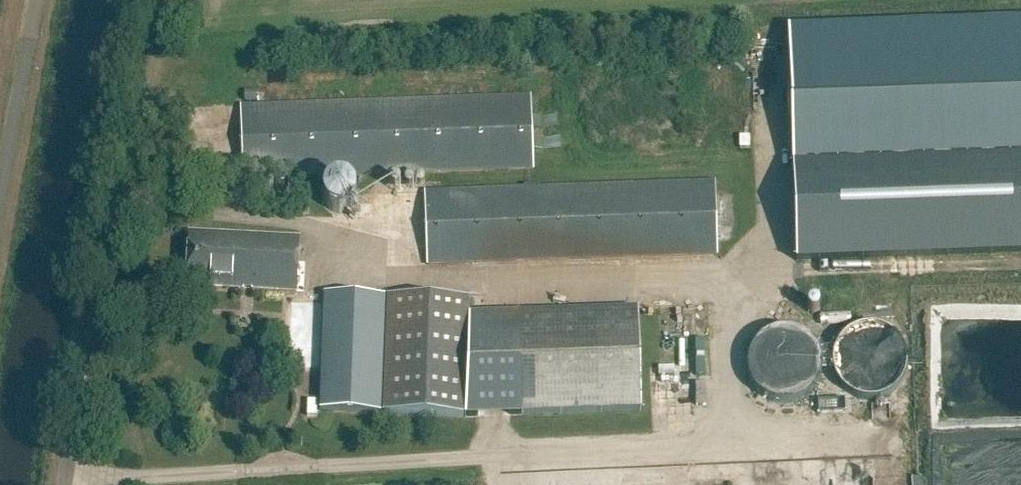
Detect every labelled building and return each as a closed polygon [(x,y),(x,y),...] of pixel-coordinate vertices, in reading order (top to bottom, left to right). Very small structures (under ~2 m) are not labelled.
[(788,33),(793,178),(816,177),(816,162),(1020,155),(1020,25),(788,33)] [(257,101),(257,92),(245,93),(245,102),(257,101)] [(532,94),(241,104),(244,180),(534,170),(532,94)] [(715,180),(426,190),(428,265),(718,255),(715,180)] [(324,195),(324,198),(324,201),(325,203),(327,206),(328,209),(331,211),(333,212),(336,213),(339,214),(342,214),(345,213),(347,212),(350,211),(352,209),(354,206),(355,204),(356,201),(356,198),(356,195),(355,192),(354,189),(352,187),(350,185),(347,183),(345,182),(342,182),(339,182),(336,182),(333,183),(331,185),(328,187),(327,189),(325,192),(324,195)] [(204,228),(204,218),(195,217),(194,227),(204,228)] [(211,278),(211,286),(296,290),(299,237),(190,231),(188,277),(211,278)] [(466,416),(470,298),(324,292),(319,410),(466,416)] [(690,311),(692,365),(704,364),(701,311),(690,311)] [(875,326),(869,326),(864,327),(862,327),(859,328),(854,329),(851,331),(848,333),(847,334),(846,335),(843,337),(842,339),(840,341),(838,344),(837,346),(835,349),(835,350),(834,352),(833,355),(833,359),(833,360),(832,362),(832,366),(833,367),(833,371),(834,372),(835,376),(835,377),(837,380),(837,382),(839,385),(841,388),(843,389),(844,390),(846,392),(849,394),(852,396),(854,397),(857,398),(862,400),(867,400),(872,400),(874,400),(877,400),(881,399),(886,397),(890,394),(894,391),(897,389),(899,386),(900,385),(901,383),(903,380),(903,379),(905,376),(905,374),(906,371),(907,367),(907,364),(907,362),(907,358),(906,355),(905,353),(904,350),(904,348),(903,347),(901,344),(899,341),(896,337),(893,335),(892,334),(888,331),(885,329),(883,329),(878,327),(875,326)] [(797,331),(793,330),(790,329),(786,328),(781,328),(779,328),(776,329),(771,330),(768,332),(766,332),(764,333),(762,335),(760,336),(757,338),(756,340),(754,342),(752,345),(751,346),(749,350),(748,351),(747,354),(747,356),(746,359),(746,361),(745,365),(745,366),(745,368),(746,372),(746,375),(747,377),(747,378),(748,382),(751,386),(753,389),(755,392),(756,393),(759,396),(760,397),(762,398),(765,400),(766,400),(769,402),(774,404),(778,404),(780,404),(783,405),(788,404),(792,404),(797,402),(800,401),(805,398),(807,396),(809,395),(810,394),(812,391),(813,390),(816,387),(817,384),(818,382),(819,379),(820,376),(821,374),(821,372),(822,369),(822,367),(821,364),(821,362),(821,358),(820,355),(819,353),(818,350),(815,346),(813,343),(812,341),(810,339),(807,337),(803,334),(800,332),(798,331),(797,331)] [(318,330),(298,329),(297,344),(318,345),(318,330)] [(642,410),(641,370),(521,374),(522,414),(642,410)] [(706,384),(696,384),(696,407),(707,406),(706,384)] [(305,419),(317,419),(317,388),(305,387),(305,419)]
